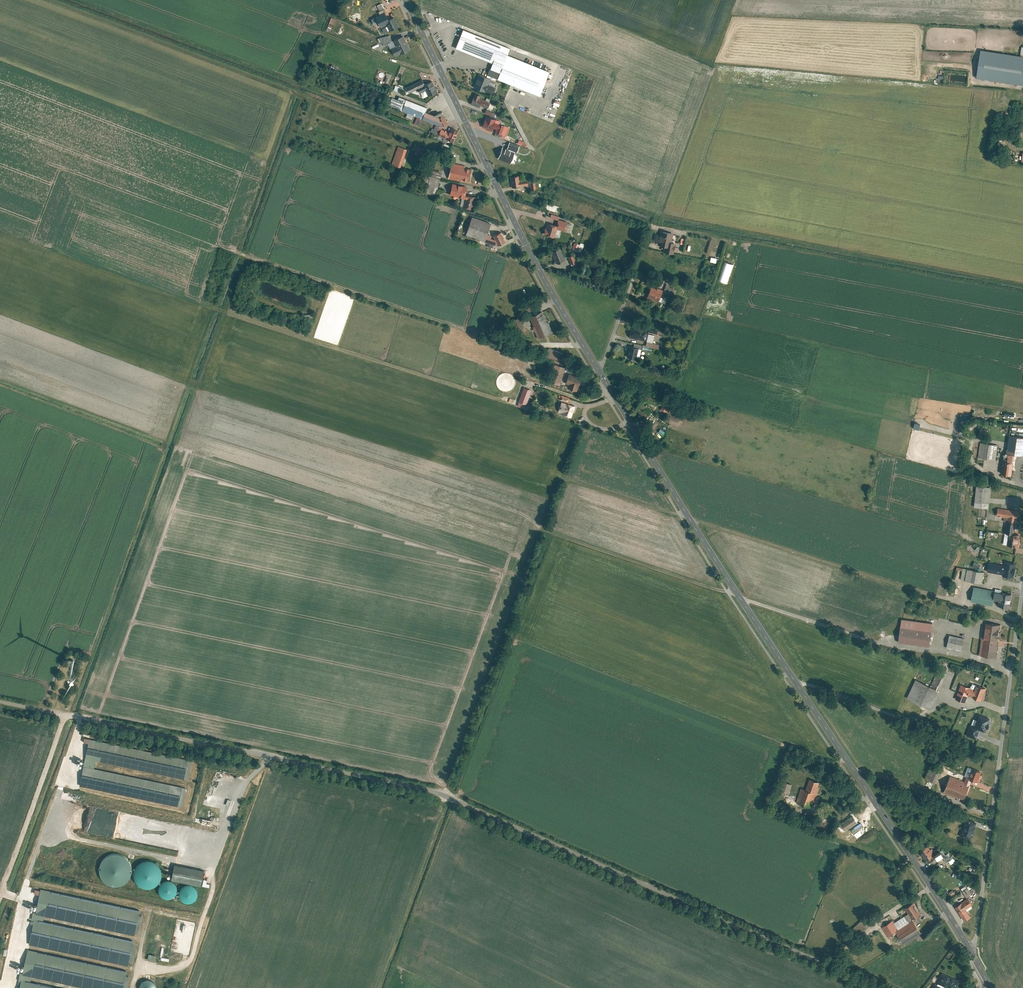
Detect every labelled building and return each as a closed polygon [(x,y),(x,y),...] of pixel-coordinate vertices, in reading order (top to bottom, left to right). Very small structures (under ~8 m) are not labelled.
[(381,15),(373,18),(375,24),(381,21),(383,26),(392,22),(391,20),(387,12),(381,15)] [(327,30),(332,31),(336,18),(331,17),(327,30)] [(395,29),(400,26),(396,17),(391,20),(392,22),(393,24),(395,29)] [(393,24),(384,28),(386,33),(395,29),(393,24)] [(510,47),(463,29),(456,49),(493,63),(502,67),(507,55),(510,47)] [(406,35),(395,40),(398,47),(394,49),(397,55),(412,49),(406,35)] [(979,49),(975,77),(1022,85),(1022,56),(979,49)] [(507,55),(502,67),(493,63),(490,69),(500,73),(497,79),(541,97),(550,72),(507,55)] [(492,79),(479,74),(473,87),(487,93),(492,79)] [(424,79),(408,87),(410,92),(419,88),(426,85),(424,79)] [(431,96),(439,92),(434,81),(426,85),(419,88),(421,92),(427,89),(431,96)] [(492,101),(474,94),(470,104),(488,111),(492,101)] [(391,104),(404,110),(409,99),(401,96),(400,99),(394,97),(391,104)] [(429,107),(409,99),(404,110),(425,118),(429,107)] [(446,115),(443,117),(429,111),(426,118),(443,125),(444,125),(449,122),(446,115)] [(504,123),(486,116),(482,128),(499,135),(504,123)] [(433,128),(431,131),(440,135),(442,129),(443,128),(437,125),(435,129),(433,128)] [(442,129),(440,135),(454,142),(460,130),(453,127),(451,133),(442,129)] [(408,149),(400,146),(393,164),(402,167),(408,149)] [(515,152),(502,147),(498,158),(511,162),(515,152)] [(466,164),(453,162),(449,178),(462,180),(463,178),(469,179),(471,168),(465,167),(466,164)] [(434,169),(432,176),(441,178),(443,171),(434,169)] [(519,175),(510,176),(512,187),(520,186),(519,175)] [(441,178),(432,176),(431,182),(428,193),(437,195),(441,178)] [(469,186),(454,183),(451,193),(467,197),(468,193),(469,186)] [(468,193),(467,197),(465,206),(474,208),(477,195),(468,193)] [(544,207),(556,212),(557,209),(558,210),(560,206),(546,201),(544,207)] [(492,224),(473,217),(468,234),(486,241),(489,234),(492,224)] [(567,222),(558,220),(556,225),(549,223),(547,228),(545,227),(543,234),(554,237),(557,228),(565,230),(567,222)] [(669,231),(657,228),(654,241),(661,243),(660,249),(669,251),(672,241),(667,240),(669,231)] [(495,235),(496,236),(489,234),(486,241),(499,245),(499,244),(507,241),(503,232),(495,235)] [(581,244),(574,243),(572,250),(579,251),(581,244)] [(560,249),(552,252),(556,263),(564,260),(560,249)] [(728,283),(733,264),(726,262),(720,281),(728,283)] [(664,291),(672,295),(676,285),(668,281),(664,291)] [(663,291),(652,287),(649,297),(660,301),(663,291)] [(545,311),(531,316),(539,338),(554,332),(545,311)] [(632,326),(630,336),(646,340),(647,332),(639,330),(639,327),(632,326)] [(628,357),(637,359),(639,348),(634,347),(631,346),(628,357)] [(550,348),(547,356),(565,363),(568,354),(550,348)] [(550,381),(561,385),(566,367),(556,364),(550,381)] [(583,377),(570,373),(567,383),(569,384),(568,388),(579,391),(583,377)] [(524,388),(519,402),(527,404),(532,390),(524,388)] [(646,393),(643,398),(653,404),(656,399),(646,393)] [(562,402),(568,404),(570,398),(562,394),(559,401),(562,402)] [(641,400),(636,406),(646,415),(651,409),(641,400)] [(558,411),(571,417),(575,407),(568,404),(562,402),(558,411)] [(961,413),(959,431),(968,431),(970,414),(961,413)] [(978,436),(987,439),(991,429),(982,426),(978,436)] [(1007,435),(1004,453),(1013,454),(1022,455),(1022,448),(1022,447),(1022,443),(1022,437),(1007,435)] [(997,444),(979,442),(977,457),(995,459),(997,444)] [(1013,454),(1004,453),(1002,453),(999,474),(1010,475),(1013,454)] [(989,487),(974,485),(972,507),(987,508),(989,487)] [(1018,510),(997,508),(996,516),(1007,517),(1006,521),(1016,522),(1018,510)] [(1006,521),(1005,521),(1003,533),(1007,533),(1015,534),(1016,522),(1006,521)] [(1015,534),(1007,533),(1006,545),(1020,547),(1022,535),(1015,534)] [(982,563),(975,560),(972,566),(979,569),(982,563)] [(1005,565),(990,562),(988,570),(1015,576),(1018,563),(1006,560),(1005,565)] [(986,571),(965,567),(962,579),(984,583),(986,571)] [(997,590),(974,586),(972,600),(995,604),(996,598),(997,590)] [(1004,588),(997,587),(997,590),(996,598),(1001,599),(999,605),(1013,608),(1015,593),(1004,591),(1004,588)] [(934,623),(903,619),(900,641),(932,645),(934,623)] [(997,657),(1002,624),(987,621),(981,655),(997,657)] [(966,638),(951,635),(948,647),(963,650),(966,638)] [(933,685),(917,678),(908,698),(931,710),(951,670),(941,666),(933,685)] [(978,689),(962,682),(956,699),(967,703),(971,694),(984,699),(988,687),(980,684),(978,689)] [(978,725),(972,723),(968,735),(979,739),(982,728),(990,731),(994,717),(983,713),(978,725)] [(186,758),(85,736),(75,782),(177,804),(181,785),(90,766),(92,757),(182,777),(186,758)] [(933,765),(927,779),(934,782),(940,769),(933,765)] [(966,782),(951,776),(945,791),(965,799),(974,778),(979,781),(984,770),(970,765),(966,775),(969,776),(966,782)] [(803,787),(797,802),(813,807),(816,798),(817,798),(822,786),(820,785),(821,780),(812,777),(808,788),(803,787)] [(794,783),(788,781),(783,794),(787,795),(788,792),(791,793),(794,783)] [(962,836),(972,840),(978,822),(968,818),(962,836)] [(929,846),(921,851),(927,861),(935,856),(929,846)] [(122,856),(117,853),(112,851),(107,852),(102,854),(97,859),(95,864),(95,869),(97,874),(99,877),(103,881),(107,882),(113,883),(116,882),(120,880),(124,876),(126,871),(126,863),(122,856)] [(936,856),(939,861),(944,858),(947,862),(952,858),(949,853),(946,855),(944,851),(936,856)] [(150,859),(143,858),(138,858),(134,861),(130,866),(129,871),(130,876),(132,880),(136,883),(140,885),(144,885),(147,884),(151,882),(154,879),(156,875),(156,868),(153,863),(150,859)] [(200,867),(171,861),(168,875),(197,881),(200,867)] [(172,882),(169,879),(166,877),(163,877),(160,878),(157,880),(156,883),(155,885),(155,888),(157,891),(159,893),(161,895),(164,895),(167,895),(170,892),(172,890),(173,887),(173,884),(172,882)] [(190,885),(188,883),(185,881),(181,881),(179,882),(176,884),(175,887),(174,889),(174,892),(176,895),(178,897),(180,898),(183,899),(186,898),(189,896),(191,894),(191,891),(191,888),(190,885)] [(962,888),(969,897),(976,891),(971,884),(968,887),(967,885),(962,888)] [(141,909),(43,888),(38,911),(135,934),(141,909)] [(965,921),(972,916),(967,909),(974,904),(969,898),(956,907),(965,921)] [(909,913),(913,920),(922,914),(914,901),(905,906),(909,913)] [(895,921),(900,930),(914,921),(913,920),(909,913),(895,921)] [(869,915),(864,920),(870,927),(876,921),(869,915)] [(138,940),(36,918),(30,942),(132,965),(138,940)] [(900,930),(895,921),(894,920),(882,927),(888,937),(897,932),(897,931),(900,930)] [(897,932),(905,945),(923,934),(915,920),(914,921),(900,930),(897,931),(897,932)] [(28,946),(24,973),(94,987),(126,987),(131,970),(28,946)] [(156,961),(158,955),(149,953),(148,959),(156,961)] [(961,980),(943,971),(937,984),(934,983),(932,987),(957,987),(961,980)] [(22,979),(20,987),(68,987),(22,979)] [(155,980),(142,981),(142,987),(156,987),(155,980)]
